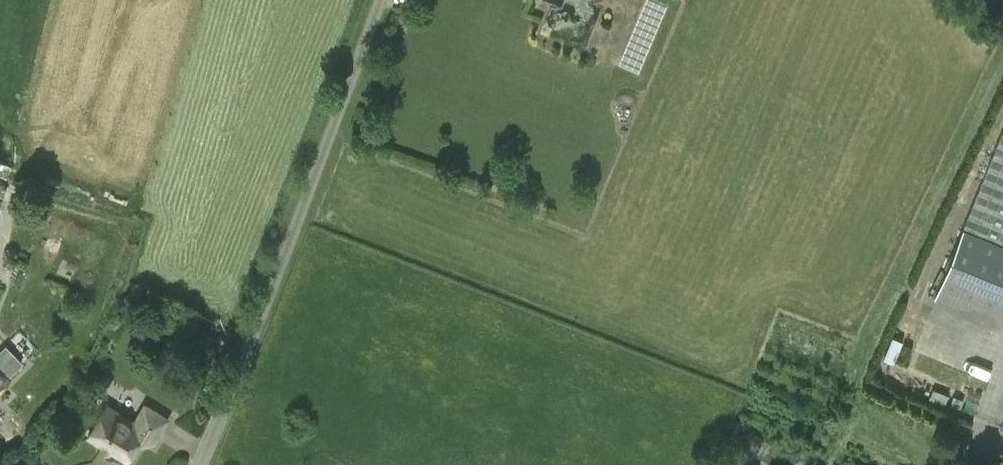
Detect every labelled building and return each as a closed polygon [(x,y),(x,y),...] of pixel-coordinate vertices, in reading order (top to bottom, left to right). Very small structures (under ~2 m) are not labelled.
[(935,296),(991,318),(996,305),(1002,308),(1002,127),(935,296)] [(3,198),(15,201),(25,169),(14,165),(15,165),(0,160),(0,208),(3,198)] [(13,376),(0,362),(0,389),(13,376)] [(964,399),(954,395),(950,403),(960,407),(964,399)] [(146,404),(136,421),(108,404),(89,434),(129,458),(143,434),(154,441),(169,417),(146,404)]
